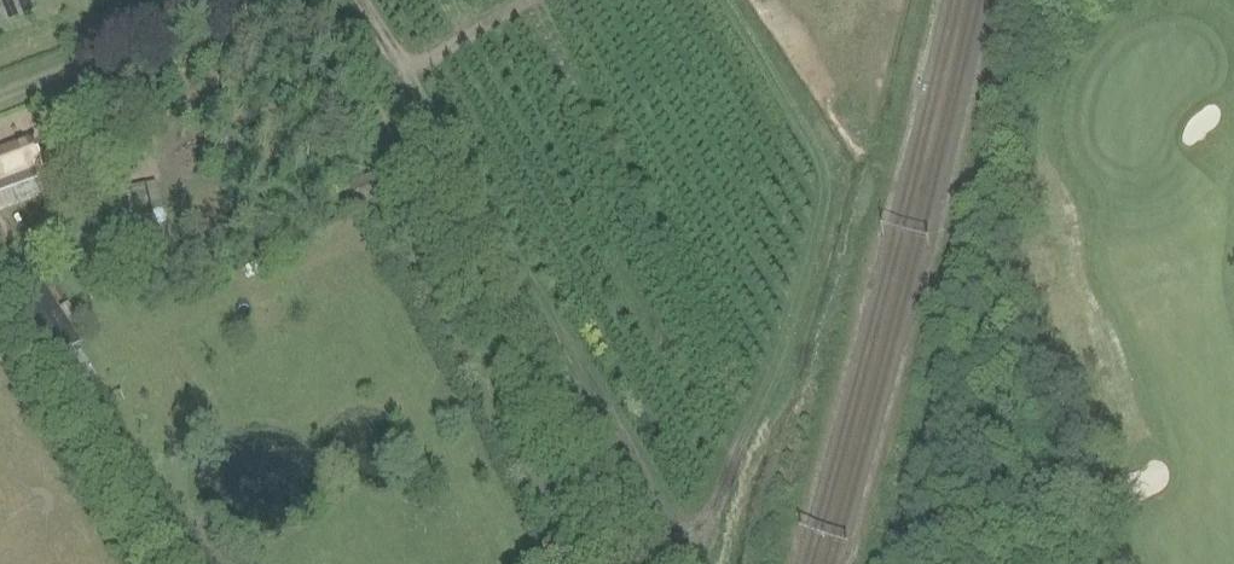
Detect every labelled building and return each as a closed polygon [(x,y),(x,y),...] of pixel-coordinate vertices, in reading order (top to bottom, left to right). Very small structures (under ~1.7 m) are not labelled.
[(43,176),(30,141),(0,153),(0,192),(43,176)] [(357,209),(382,197),(371,175),(335,192),(344,212),(356,206),(357,209)] [(12,265),(3,250),(7,247),(0,234),(0,271),(12,265)] [(43,286),(16,303),(54,361),(80,343),(43,286)]
